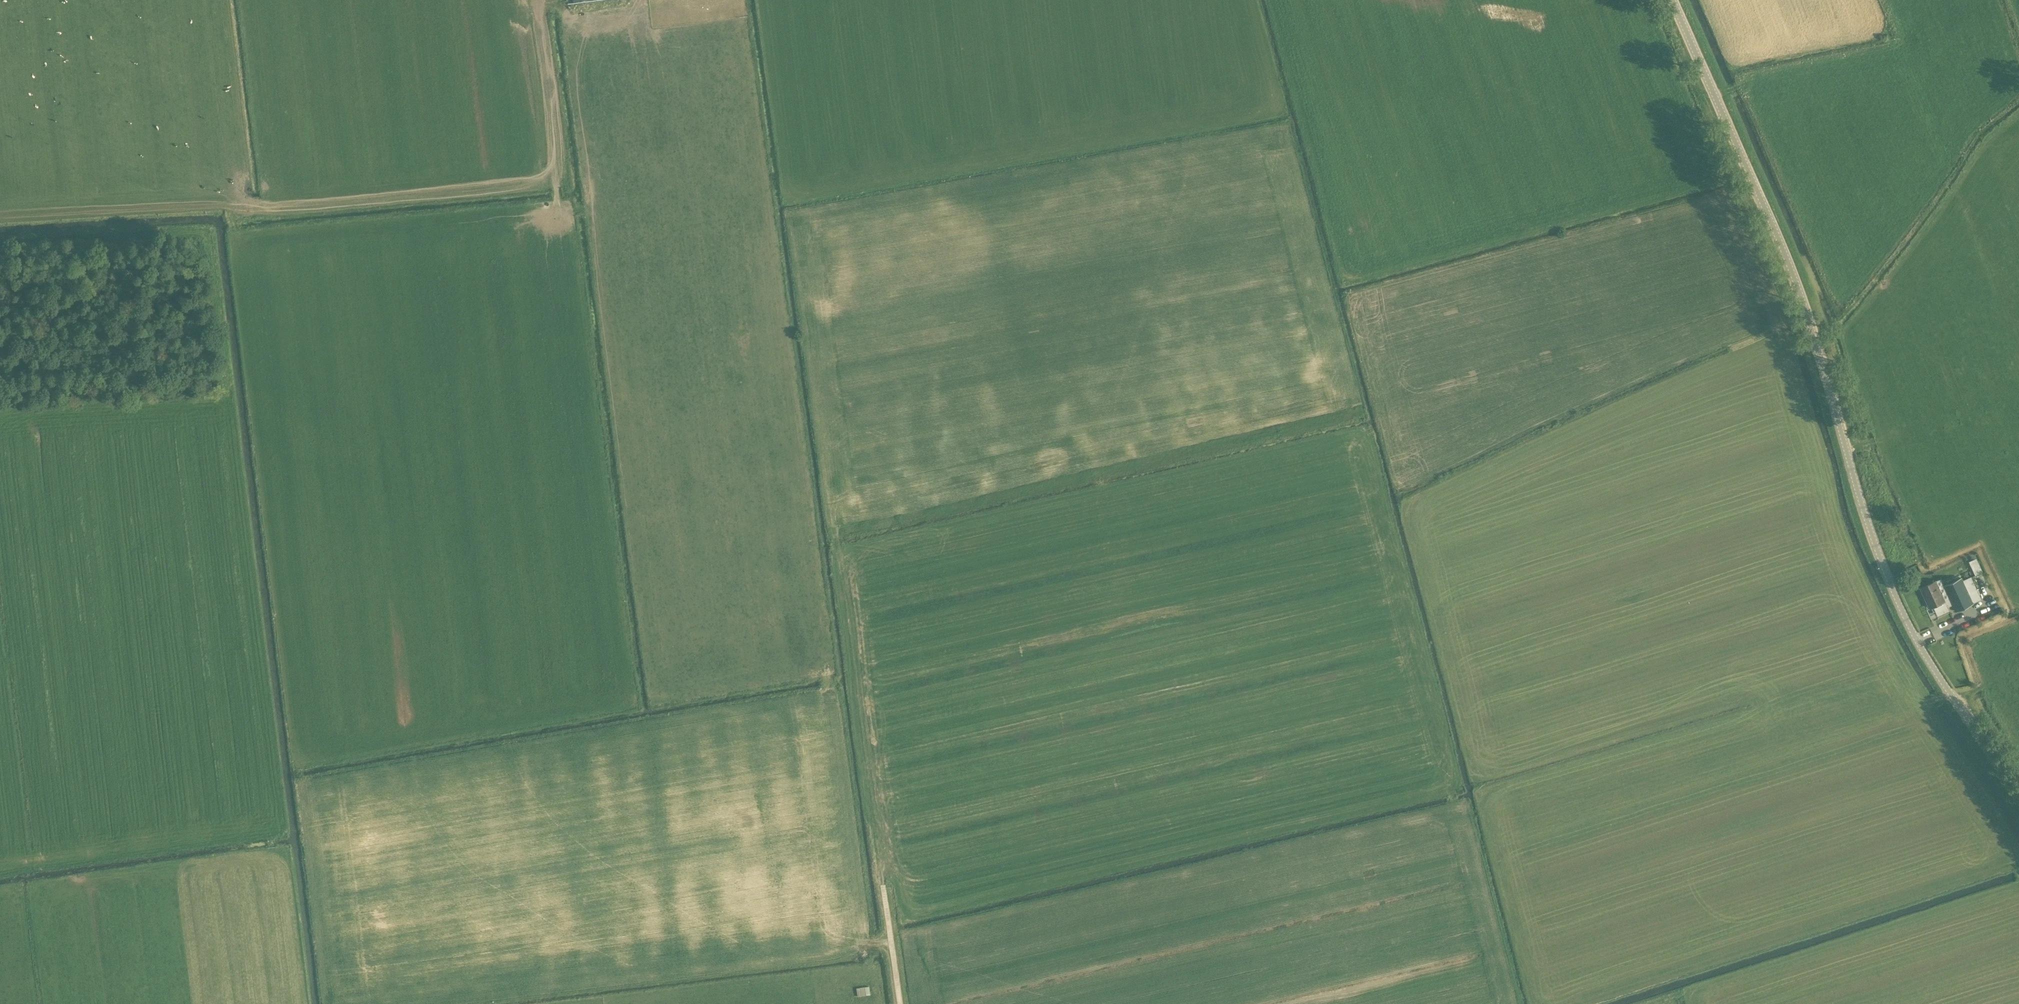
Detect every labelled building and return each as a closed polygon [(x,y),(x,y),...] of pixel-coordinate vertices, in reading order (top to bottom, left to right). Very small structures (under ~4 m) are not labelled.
[(1929,608),(1944,601),(1949,599),(1955,612),(1982,599),(1971,576),(1963,580),(1962,577),(1944,585),(1941,578),(1920,587),(1929,608)] [(868,986),(856,987),(857,995),(869,994),(868,986)]
